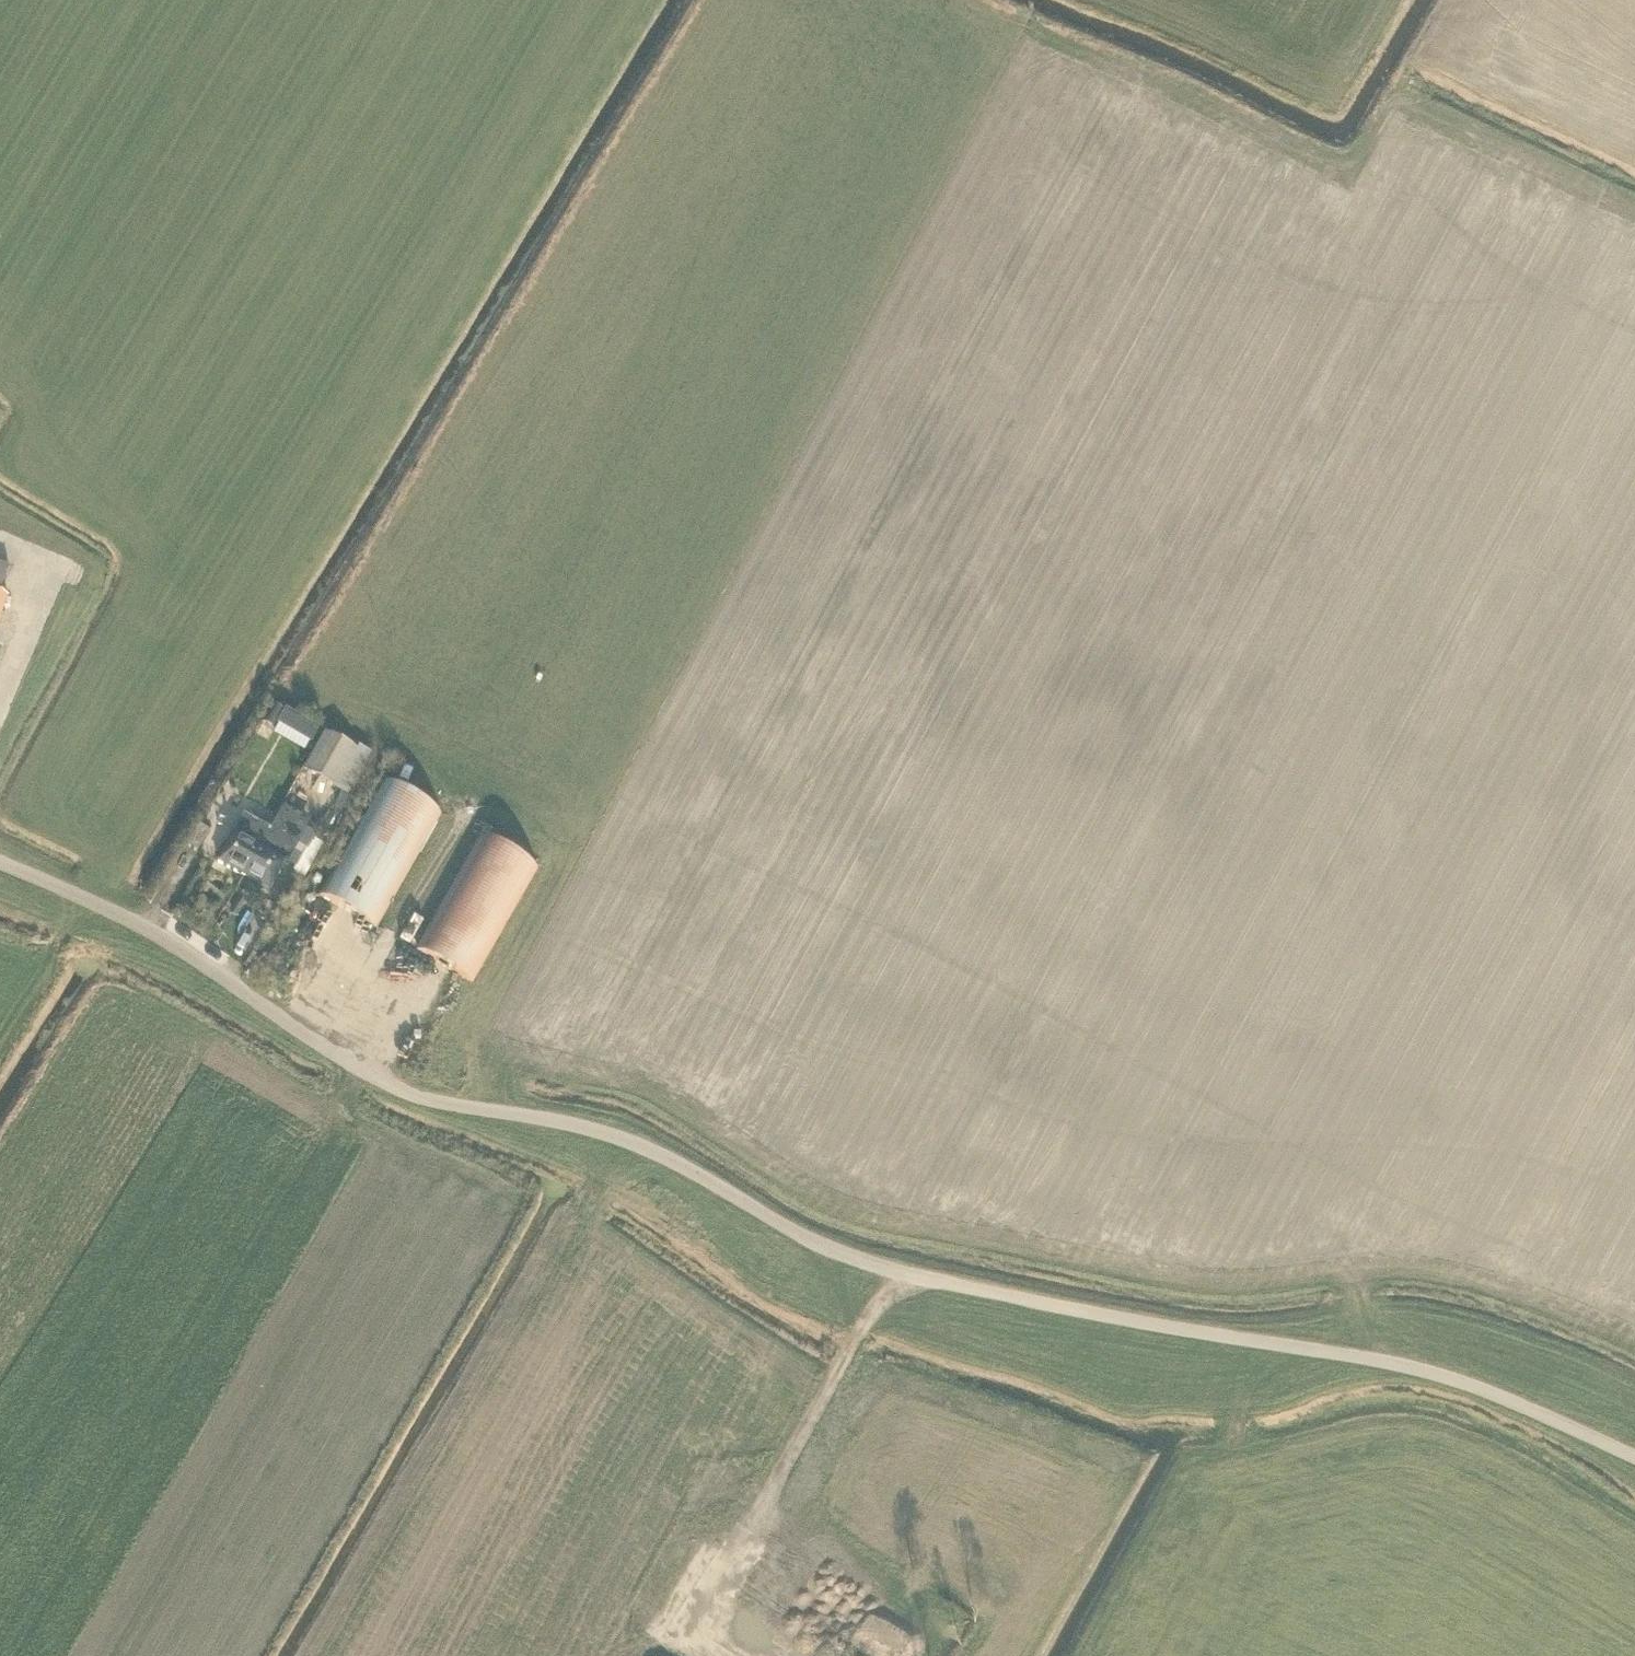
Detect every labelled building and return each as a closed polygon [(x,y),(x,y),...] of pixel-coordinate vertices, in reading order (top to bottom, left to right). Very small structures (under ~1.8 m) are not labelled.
[(10,568),(0,564),(0,590),(10,568)] [(8,596),(0,593),(0,616),(8,596)] [(321,728),(286,709),(278,725),(279,726),(310,743),(312,744),(321,728)] [(357,750),(327,732),(305,770),(336,787),(357,750)] [(319,895),(376,929),(443,813),(385,782),(319,895)] [(284,803),(244,877),(270,891),(287,860),(288,861),(312,818),(284,803)] [(245,815),(234,834),(218,863),(244,877),(270,829),(253,819),(245,815)] [(415,950),(474,983),(537,870),(478,838),(415,950)] [(910,1612),(881,1592),(839,1655),(882,1655),(910,1612)]
